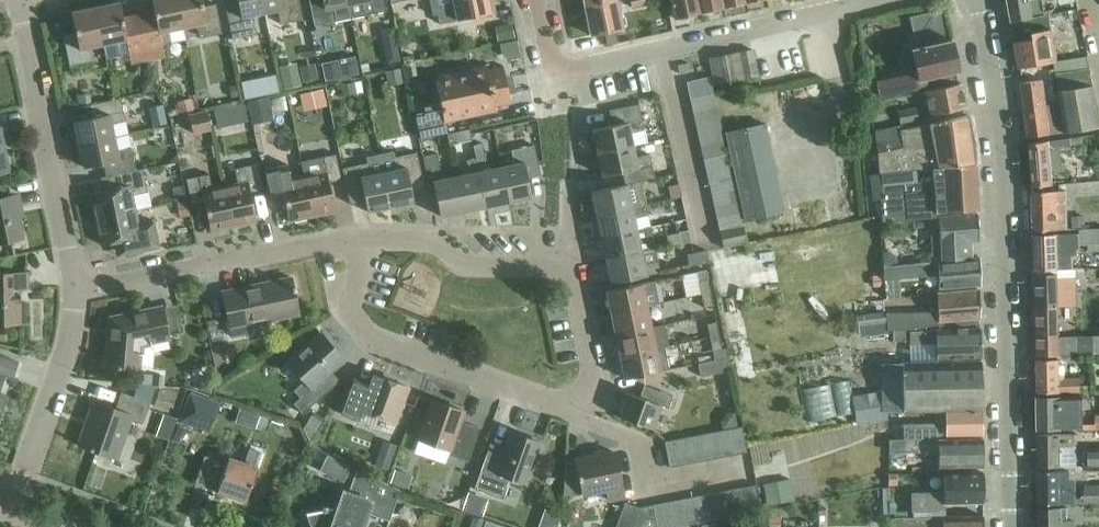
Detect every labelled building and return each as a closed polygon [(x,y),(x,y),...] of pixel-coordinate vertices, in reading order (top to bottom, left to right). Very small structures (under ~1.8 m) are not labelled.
[(177,0),(151,0),(154,10),(138,14),(139,20),(146,50),(163,46),(176,43),(176,42),(186,40),(183,28),(182,28),(177,0)] [(182,28),(183,28),(196,25),(199,39),(222,34),(215,4),(203,7),(202,0),(177,0),(182,28)] [(261,0),(237,0),(237,2),(225,5),(232,39),(255,34),(251,16),(264,13),(261,0)] [(264,13),(277,10),(280,24),(303,20),(299,0),(261,0),(264,13)] [(314,26),(337,22),(350,19),(347,5),(346,0),(309,0),(314,26)] [(347,5),(350,19),(386,11),(384,0),(346,0),(347,5)] [(433,16),(438,15),(440,24),(492,13),(489,0),(429,0),(433,16)] [(584,6),(591,36),(622,29),(615,0),(610,0),(584,6)] [(673,19),(699,13),(696,0),(669,0),(673,19)] [(699,13),(722,8),(720,0),(696,0),(699,13)] [(722,8),(746,3),(745,0),(720,0),(722,8)] [(1012,21),(1045,15),(1042,0),(1009,0),(1012,21)] [(119,2),(95,7),(103,45),(106,58),(120,56),(129,54),(146,50),(139,20),(138,14),(122,17),(119,2)] [(914,11),(919,28),(947,20),(942,3),(914,11)] [(103,45),(95,7),(71,12),(76,34),(63,36),(70,66),(92,61),(89,48),(103,45)] [(1045,15),(1012,21),(1021,68),(1055,62),(1058,62),(1049,14),(1045,15)] [(922,79),(955,71),(949,40),(910,48),(914,70),(875,79),(878,97),(924,87),(922,79)] [(753,50),(738,53),(743,79),(758,76),(753,50)] [(330,75),(362,70),(359,52),(327,57),(330,75)] [(709,58),(713,76),(714,84),(743,79),(738,53),(709,58)] [(1056,63),(1058,75),(1090,72),(1087,60),(1056,63)] [(424,107),(425,112),(415,114),(420,138),(447,133),(445,123),(495,112),(494,107),(508,104),(508,105),(511,104),(503,66),(500,66),(500,68),(487,70),(486,64),(434,75),(440,104),(424,107)] [(1090,72),(1058,75),(1063,123),(1065,133),(1098,130),(1092,71),(1090,72)] [(687,82),(690,100),(713,95),(711,85),(714,84),(713,76),(687,82)] [(1044,80),(1022,83),(1028,138),(1065,133),(1063,123),(1061,106),(1048,108),(1044,80)] [(306,107),(330,105),(328,83),(304,85),(306,107)] [(924,103),(927,116),(963,108),(958,85),(917,94),(919,104),(924,103)] [(195,93),(178,97),(180,109),(198,105),(195,93)] [(690,100),(693,112),(716,107),(713,95),(690,100)] [(247,101),(247,102),(253,125),(273,121),(268,97),(247,101)] [(74,121),(79,145),(114,137),(111,124),(125,121),(120,98),(90,105),(93,117),(74,121)] [(254,131),(253,125),(247,102),(232,106),(238,134),(253,131),(254,131)] [(915,103),(897,106),(900,124),(918,120),(915,103)] [(592,130),(597,153),(632,146),(632,145),(647,142),(639,104),(608,111),(612,126),(592,130)] [(693,112),(698,135),(721,130),(716,107),(693,112)] [(207,110),(189,114),(193,135),(212,131),(207,110)] [(877,169),(932,167),(972,166),(971,143),(966,117),(903,131),(902,125),(876,130),(877,153),(877,169)] [(783,211),(783,210),(764,125),(726,134),(745,220),(783,211)] [(447,134),(449,145),(471,140),(469,129),(447,134)] [(698,135),(701,147),(723,142),(721,130),(698,135)] [(8,171),(0,131),(0,173),(8,171)] [(110,176),(135,170),(131,147),(117,150),(114,137),(79,145),(84,168),(103,164),(106,176),(110,176)] [(271,141),(274,154),(287,152),(284,138),(271,141)] [(1059,151),(1070,149),(1070,141),(1029,145),(1033,189),(1053,187),(1052,175),(1061,174),(1059,151)] [(701,147),(703,159),(726,154),(723,142),(701,147)] [(473,146),(475,158),(486,207),(508,202),(501,167),(488,170),(482,144),(473,146)] [(514,164),(501,167),(508,202),(531,197),(527,178),(540,175),(534,145),(511,150),(514,164)] [(621,172),(624,185),(641,181),(654,178),(649,155),(635,157),(632,146),(597,153),(602,176),(621,172)] [(394,170),(383,172),(390,207),(414,203),(411,191),(424,189),(417,153),(392,158),(394,170)] [(312,159),(300,162),(303,176),(312,217),(335,212),(329,182),(341,180),(336,154),(312,159)] [(463,212),(456,177),(442,179),(437,154),(423,157),(425,170),(430,169),(440,217),(463,212)] [(703,159),(708,183),(731,178),(726,154),(703,159)] [(469,174),(456,177),(463,212),(486,207),(475,158),(466,160),(469,174)] [(390,207),(383,172),(372,175),(369,163),(342,168),(349,204),(365,201),(367,212),(390,207)] [(237,183),(225,186),(233,227),(256,222),(250,192),(262,190),(257,164),(234,169),(237,183)] [(288,222),(312,217),(303,176),(290,179),(287,165),(264,169),(270,195),(272,204),(284,201),(288,222)] [(879,219),(928,218),(973,216),(972,166),(932,167),(932,183),(928,183),(928,180),(913,181),(913,182),(882,185),(883,197),(878,197),(879,219)] [(89,193),(95,219),(135,211),(150,207),(142,169),(135,170),(110,176),(112,189),(89,193)] [(233,227),(225,186),(212,189),(209,174),(186,179),(191,205),(204,202),(210,232),(233,227)] [(708,183),(711,195),(734,190),(731,178),(708,183)] [(646,205),(643,193),(641,181),(624,185),(591,192),(596,215),(646,205)] [(22,238),(14,196),(7,197),(5,184),(0,185),(0,243),(22,238)] [(711,195),(714,207),(737,202),(734,190),(711,195)] [(1032,195),(1033,230),(1065,229),(1064,194),(1032,195)] [(157,223),(172,224),(173,202),(158,202),(157,223)] [(714,207),(716,218),(739,213),(737,202),(714,207)] [(596,215),(601,237),(636,230),(634,219),(648,216),(646,205),(596,215)] [(135,211),(95,219),(100,245),(123,240),(126,254),(159,247),(153,222),(138,225),(135,211)] [(716,218),(719,230),(742,225),(739,213),(716,218)] [(936,235),(937,259),(969,258),(968,242),(974,242),(973,216),(928,218),(928,235),(936,235)] [(742,225),(719,230),(723,248),(746,243),(742,225)] [(636,230),(601,237),(606,260),(655,250),(650,227),(636,230)] [(1088,251),(1098,250),(1098,228),(1079,229),(1080,244),(1087,244),(1088,251)] [(1072,256),(1077,256),(1076,233),(1034,235),(1035,270),(1072,268),(1072,256)] [(655,250),(606,260),(611,283),(660,273),(655,250)] [(707,263),(705,251),(685,255),(688,267),(707,263)] [(969,258),(937,259),(937,262),(893,265),(894,277),(935,274),(936,286),(977,285),(976,258),(969,258)] [(21,325),(20,290),(28,290),(28,272),(0,273),(0,325),(21,325)] [(1036,308),(1058,307),(1075,307),(1075,278),(1057,279),(1057,275),(1035,275),(1036,308)] [(248,325),(299,314),(291,277),(222,292),(232,337),(249,333),(248,325)] [(698,281),(701,295),(711,293),(708,280),(698,281)] [(606,291),(610,313),(646,306),(659,304),(654,281),(606,291)] [(935,292),(935,313),(935,324),(977,319),(977,291),(935,292)] [(711,293),(701,295),(703,308),(713,306),(711,293)] [(859,340),(886,336),(882,300),(854,303),(859,340)] [(610,313),(615,335),(651,328),(646,306),(610,313)] [(141,345),(169,339),(162,307),(110,318),(106,366),(139,369),(141,345)] [(1036,308),(1038,356),(1098,354),(1098,336),(1059,338),(1058,307),(1036,308)] [(935,324),(935,313),(886,314),(888,333),(909,332),(935,331),(935,324)] [(208,321),(210,332),(217,331),(215,320),(208,321)] [(707,326),(710,338),(719,336),(717,323),(707,326)] [(615,335),(619,357),(655,349),(668,346),(664,325),(651,328),(615,335)] [(978,331),(935,331),(909,332),(909,346),(934,345),(934,359),(978,358),(978,331)] [(321,333),(288,362),(304,381),(293,391),(299,398),(293,404),(302,414),(332,388),(323,378),(344,360),(321,333)] [(710,338),(715,360),(728,357),(726,348),(722,349),(719,336),(710,338)] [(876,347),(877,360),(907,358),(906,344),(876,347)] [(655,349),(619,357),(624,379),(660,371),(668,370),(663,348),(655,349)] [(1,375),(13,379),(19,363),(0,356),(0,377),(1,375)] [(728,357),(715,360),(715,361),(698,364),(701,377),(731,371),(728,357)] [(1037,361),(1038,393),(1079,392),(1079,380),(1064,380),(1064,375),(1060,376),(1059,360),(1037,361)] [(922,364),(881,365),(881,383),(866,384),(874,422),(889,421),(889,412),(933,411),(980,411),(979,363),(922,364)] [(361,410),(396,423),(409,388),(373,375),(369,385),(354,379),(341,414),(357,420),(361,410)] [(835,380),(808,381),(810,416),(837,414),(835,380)] [(617,416),(652,429),(660,406),(668,408),(672,396),(643,386),(639,398),(626,393),(617,416)] [(142,424),(150,402),(121,392),(115,409),(93,401),(78,446),(117,459),(130,420),(142,424)] [(1084,396),(1066,396),(1038,397),(1039,431),(1082,430),(1085,430),(1085,428),(1083,428),(1082,398),(1084,398),(1084,396)] [(431,400),(417,439),(449,450),(448,456),(467,462),(479,428),(460,421),(464,411),(431,400)] [(305,429),(316,434),(324,415),(313,411),(305,429)] [(901,426),(901,442),(939,441),(939,435),(980,434),(980,411),(933,411),(933,426),(901,426)] [(715,417),(717,431),(729,429),(741,427),(739,413),(715,417)] [(177,419),(163,414),(155,436),(169,441),(177,419)] [(746,452),(741,427),(729,429),(734,455),(746,452)] [(721,457),(734,455),(729,429),(717,431),(716,432),(721,457)] [(510,432),(501,457),(487,452),(474,489),(503,499),(510,478),(525,484),(539,442),(510,432)] [(716,432),(703,434),(708,460),(721,457),(716,432)] [(378,459),(391,463),(400,439),(388,434),(378,459)] [(703,434),(690,437),(695,463),(708,460),(703,434)] [(1062,448),(1076,448),(1076,436),(1040,436),(1040,468),(1062,468),(1062,448)] [(690,437),(677,439),(682,465),(695,463),(690,437)] [(682,465),(677,439),(664,442),(669,468),(682,465)] [(980,441),(939,441),(901,442),(886,442),(886,453),(936,453),(936,468),(981,467),(980,441)] [(217,492),(245,501),(261,453),(248,448),(243,463),(228,458),(217,492)] [(1088,467),(1097,467),(1098,467),(1098,450),(1087,450),(1088,467)] [(324,470),(353,475),(356,457),(327,452),(324,470)] [(563,498),(582,495),(606,490),(608,501),(623,498),(614,453),(565,462),(563,498)] [(195,484),(210,490),(220,461),(205,455),(195,484)] [(400,490),(357,469),(347,495),(345,494),(341,507),(309,513),(313,525),(315,526),(359,526),(364,512),(389,521),(400,490)] [(981,493),(985,489),(985,480),(981,473),(942,473),(943,493),(911,494),(911,512),(943,512),(943,504),(981,504),(981,493)] [(1077,505),(1076,493),(1073,493),(1073,485),(1069,485),(1069,473),(1040,474),(1041,505),(1077,505)] [(794,499),(792,476),(768,478),(770,501),(794,499)] [(898,477),(890,477),(890,488),(898,488),(898,477)] [(756,485),(743,487),(748,513),(761,511),(756,485)] [(1098,504),(1098,486),(1085,486),(1085,504),(1098,504)] [(743,487),(730,490),(735,516),(748,513),(743,487)] [(730,490),(717,493),(722,518),(735,516),(730,490)] [(717,493),(704,495),(709,521),(722,518),(717,493)] [(476,512),(480,499),(466,494),(462,507),(476,512)] [(704,495),(691,498),(696,524),(709,521),(704,495)] [(691,498),(678,500),(683,526),(696,524),(691,498)] [(665,503),(670,526),(679,526),(683,526),(678,500),(665,503)] [(639,508),(624,502),(615,526),(633,526),(639,508)] [(656,526),(670,526),(665,503),(652,505),(656,526)] [(652,505),(639,508),(633,526),(656,526),(652,505)] [(544,526),(558,526),(560,508),(546,507),(544,526)] [(1039,526),(1074,526),(1074,522),(1067,522),(1067,508),(1039,509),(1039,526)] [(982,525),(981,515),(889,516),(889,526),(983,526),(982,525)]
